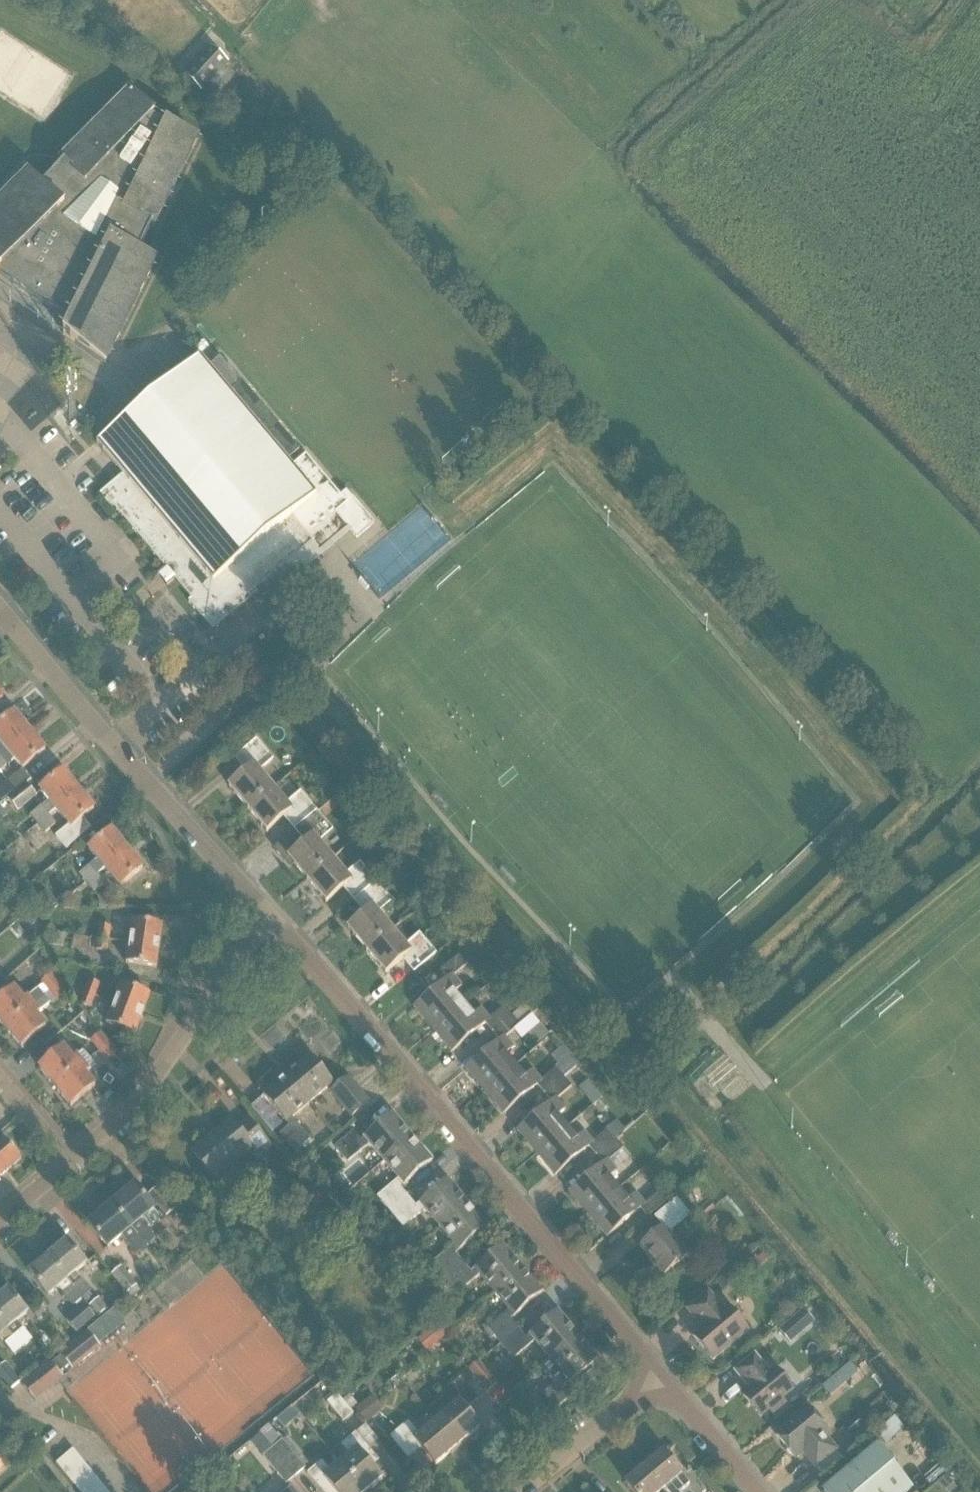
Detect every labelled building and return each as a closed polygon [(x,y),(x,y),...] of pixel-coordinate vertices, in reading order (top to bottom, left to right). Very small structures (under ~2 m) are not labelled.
[(228,64),(210,47),(182,75),(200,92),(209,83),(218,92),(230,79),(221,71),(228,64)] [(0,202),(0,274),(69,323),(63,335),(105,364),(157,262),(141,254),(199,140),(169,125),(167,128),(154,120),(157,117),(133,93),(63,163),(65,164),(44,185),(31,172),(0,202)] [(248,596),(313,542),(291,517),(317,496),(292,466),(287,461),(300,451),(242,382),(230,392),(200,357),(97,444),(123,475),(99,496),(111,510),(114,507),(165,568),(157,575),(162,580),(167,586),(174,580),(191,600),(188,602),(213,631),(216,628),(251,599),(248,596)] [(304,456),(292,466),(317,496),(291,517),(313,542),(320,551),(347,528),(356,539),(374,524),(345,492),(339,497),(304,456)] [(30,733),(14,714),(0,726),(0,758),(7,752),(30,733)] [(30,733),(7,752),(0,758),(0,759),(7,767),(14,760),(22,769),(22,770),(23,770),(45,751),(30,733)] [(248,810),(273,789),(259,772),(273,761),(257,742),(235,760),(246,773),(229,787),(248,810)] [(22,770),(22,769),(7,781),(17,793),(27,784),(32,781),(23,770),(22,770)] [(31,816),(38,825),(79,792),(63,773),(40,792),(48,802),(31,816)] [(36,796),(27,784),(8,800),(17,811),(36,796)] [(273,789),(248,810),(266,832),(284,818),(295,831),(316,813),(301,794),(287,806),(273,789)] [(94,810),(79,792),(38,825),(45,834),(63,819),(69,827),(56,838),(66,850),(91,830),(83,820),(94,810)] [(332,860),(342,852),(328,835),(332,832),(316,813),(295,831),(305,844),(288,858),(307,881),(332,860)] [(104,869),(127,850),(112,832),(89,851),(104,869)] [(143,869),(127,850),(104,869),(120,888),(143,869)] [(332,860),(307,881),(326,903),(343,889),(354,902),(376,884),(360,865),(346,877),(332,860)] [(80,875),(88,884),(97,875),(90,866),(80,875)] [(95,892),(105,884),(97,875),(88,884),(95,892)] [(391,903),(376,884),(354,902),(365,915),(348,929),(367,952),(392,931),(378,914),(391,903)] [(46,893),(37,900),(48,915),(57,907),(46,893)] [(110,897),(99,897),(99,908),(110,908),(110,897)] [(163,917),(130,916),(129,966),(162,967),(163,917)] [(97,952),(123,955),(124,943),(110,942),(112,926),(100,924),(97,952)] [(406,948),(392,931),(367,952),(385,974),(403,960),(414,973),(435,955),(419,936),(406,948)] [(23,947),(7,962),(18,973),(34,958),(23,947)] [(427,1017),(436,1028),(463,1005),(454,994),(462,987),(453,977),(468,964),(460,955),(440,972),(448,980),(414,1008),(423,1019),(427,1017)] [(5,1029),(44,997),(44,996),(49,992),(59,984),(51,974),(41,982),(43,985),(24,1001),(14,990),(0,1002),(0,1023),(5,1029)] [(127,977),(106,1014),(133,1029),(154,992),(127,977)] [(59,984),(49,992),(57,1002),(67,994),(59,984)] [(44,997),(5,1029),(21,1048),(46,1027),(36,1016),(50,1004),(44,997)] [(473,1016),(463,1005),(436,1028),(445,1039),(442,1042),(452,1053),(485,1025),(492,1033),(512,1017),(512,1016),(504,1007),(489,1020),(481,1010),(473,1016)] [(525,1006),(512,1016),(512,1017),(492,1033),(499,1042),(466,1070),(475,1081),(478,1078),(487,1089),(515,1067),(505,1056),(513,1049),(505,1039),(520,1026),(533,1015),(525,1006)] [(90,1041),(99,1051),(108,1043),(100,1033),(90,1041)] [(107,1061),(117,1053),(108,1043),(99,1051),(107,1061)] [(55,1088),(81,1066),(75,1058),(73,1060),(64,1049),(39,1070),(55,1088)] [(286,1076),(310,1104),(327,1089),(343,1108),(351,1117),(369,1102),(361,1093),(348,1078),(336,1088),(310,1056),(286,1076)] [(564,1078),(576,1068),(567,1059),(556,1069),(541,1082),(532,1071),(524,1078),(515,1067),(487,1089),(497,1101),(494,1103),(503,1114),(537,1086),(544,1095),(564,1078)] [(88,1073),(81,1066),(55,1088),(71,1107),(95,1086),(86,1075),(88,1073)] [(292,1119),(310,1104),(286,1076),(262,1095),(289,1127),(279,1135),(295,1153),(310,1140),(292,1119)] [(571,1087),(564,1078),(544,1095),(551,1103),(517,1131),(527,1143),(530,1140),(539,1151),(567,1128),(557,1117),(565,1111),(556,1100),(571,1087)] [(110,1092),(103,1099),(107,1102),(114,1095),(110,1092)] [(369,1145),(384,1162),(412,1138),(392,1115),(361,1141),(353,1132),(335,1148),(348,1163),(369,1145)] [(256,1151),(266,1142),(246,1119),(236,1128),(231,1122),(193,1153),(214,1178),(251,1146),(256,1151)] [(616,1121),(607,1129),(608,1131),(615,1140),(625,1132),(616,1121)] [(588,1148),(595,1156),(615,1140),(608,1131),(593,1143),(584,1133),(576,1139),(567,1128),(539,1151),(548,1162),(545,1165),(555,1176),(588,1148)] [(432,1162),(412,1138),(384,1162),(399,1180),(377,1198),(390,1213),(408,1198),(400,1188),(432,1162)] [(615,1140),(595,1156),(602,1165),(569,1193),(578,1204),(581,1202),(591,1213),(618,1190),(609,1179),(617,1172),(608,1162),(623,1149),(615,1140)] [(0,1152),(0,1180),(26,1161),(14,1143),(0,1152)] [(416,1207),(408,1198),(390,1213),(403,1228),(425,1210),(439,1228),(467,1204),(447,1180),(416,1207)] [(110,1207),(144,1247),(154,1239),(140,1221),(142,1219),(148,1225),(153,1226),(159,1221),(158,1217),(153,1210),(154,1209),(135,1186),(110,1207)] [(176,1208),(158,1187),(147,1195),(165,1217),(176,1208)] [(315,1187),(304,1196),(315,1209),(326,1200),(315,1187)] [(627,1201),(618,1190),(591,1213),(600,1224),(597,1226),(606,1238),(640,1210),(647,1218),(667,1201),(659,1192),(644,1205),(635,1194),(627,1201)] [(669,1234),(690,1216),(676,1199),(654,1218),(663,1228),(639,1248),(663,1276),(687,1255),(669,1234)] [(487,1228),(467,1204),(439,1228),(454,1245),(432,1264),(445,1279),(463,1264),(455,1254),(487,1228)] [(137,1254),(144,1247),(110,1207),(88,1225),(107,1248),(122,1236),(137,1254)] [(48,1258),(81,1299),(90,1291),(76,1274),(85,1265),(67,1243),(48,1258)] [(471,1272),(463,1264),(445,1279),(458,1294),(480,1276),(494,1293),(522,1270),(502,1246),(471,1272)] [(73,1306),(81,1299),(48,1258),(29,1274),(48,1297),(58,1288),(73,1306)] [(136,1286),(120,1267),(110,1275),(126,1294),(136,1286)] [(189,1267),(176,1279),(188,1294),(202,1281),(189,1267)] [(542,1293),(522,1270),(494,1293),(509,1311),(487,1329),(501,1345),(518,1330),(510,1320),(542,1293)] [(736,1280),(729,1271),(715,1283),(722,1291),(736,1280)] [(0,1298),(0,1320),(8,1330),(14,1338),(23,1348),(38,1367),(48,1359),(31,1340),(17,1323),(27,1314),(8,1292),(0,1298)] [(713,1361),(748,1332),(727,1307),(723,1310),(708,1292),(686,1310),(697,1324),(699,1322),(703,1328),(692,1337),(713,1361)] [(107,1309),(98,1298),(88,1306),(98,1317),(107,1309)] [(84,1304),(66,1320),(76,1333),(95,1317),(84,1304)] [(37,1306),(31,1312),(38,1320),(44,1314),(37,1306)] [(802,1309),(791,1319),(802,1331),(813,1321),(802,1309)] [(535,1342),(549,1359),(550,1359),(577,1335),(557,1312),(525,1339),(518,1330),(501,1345),(513,1360),(535,1342)] [(0,1320),(0,1337),(8,1330),(0,1320)] [(441,1320),(417,1340),(426,1351),(451,1332),(441,1320)] [(61,1356),(52,1364),(51,1362),(23,1385),(35,1400),(44,1393),(63,1377),(59,1373),(68,1365),(72,1370),(99,1348),(85,1330),(58,1353),(61,1356)] [(761,1354),(779,1340),(771,1330),(753,1343),(761,1354)] [(550,1359),(549,1359),(538,1368),(553,1386),(542,1395),(555,1410),(573,1395),(566,1386),(597,1359),(577,1335),(550,1359)] [(23,1348),(14,1338),(6,1345),(14,1355),(23,1348)] [(782,1400),(793,1391),(775,1369),(770,1374),(754,1355),(734,1372),(746,1386),(747,1385),(751,1389),(742,1397),(760,1418),(768,1412),(775,1420),(789,1408),(782,1400)] [(496,1384),(478,1361),(468,1369),(486,1392),(496,1384)] [(6,1363),(0,1368),(0,1377),(11,1390),(21,1382),(6,1363)] [(331,1365),(324,1372),(337,1387),(345,1380),(331,1365)] [(436,1421),(457,1447),(480,1429),(465,1410),(478,1400),(460,1379),(443,1394),(453,1407),(436,1421)] [(343,1423),(353,1415),(350,1411),(342,1401),(337,1395),(327,1403),(343,1423)] [(349,1395),(342,1401),(350,1411),(357,1405),(349,1395)] [(382,1410),(371,1396),(355,1409),(366,1423),(382,1410)] [(802,1453),(816,1469),(835,1452),(822,1436),(826,1432),(807,1410),(775,1436),(794,1459),(802,1453)] [(861,1420),(847,1431),(858,1445),(872,1434),(861,1420)] [(435,1466),(457,1447),(436,1421),(419,1436),(408,1423),(390,1438),(408,1459),(420,1448),(435,1466)] [(887,1424),(877,1432),(886,1442),(895,1434),(887,1424)] [(340,1464),(363,1491),(368,1491),(382,1480),(367,1462),(374,1456),(355,1434),(341,1446),(349,1456),(340,1464)] [(282,1441),(272,1449),(296,1477),(305,1469),(282,1441)] [(296,1477),(272,1449),(263,1457),(286,1485),(296,1477)] [(876,1449),(825,1491),(908,1491),(910,1491),(876,1449)] [(64,1473),(80,1459),(73,1450),(56,1463),(64,1473)] [(662,1452),(644,1468),(663,1491),(662,1491),(663,1491),(680,1491),(689,1484),(662,1452)] [(80,1459),(64,1473),(72,1482),(88,1469),(80,1459)] [(340,1464),(330,1472),(322,1462),(307,1474),(322,1491),(331,1491),(333,1490),(335,1491),(363,1491),(340,1464)] [(662,1491),(663,1491),(644,1468),(625,1483),(632,1491),(661,1491),(662,1491)] [(88,1469),(72,1482),(79,1491),(96,1478),(88,1469)] [(946,1477),(929,1491),(930,1491),(950,1491),(955,1488),(946,1477)] [(79,1491),(80,1491),(99,1491),(104,1488),(96,1478),(79,1491)]
